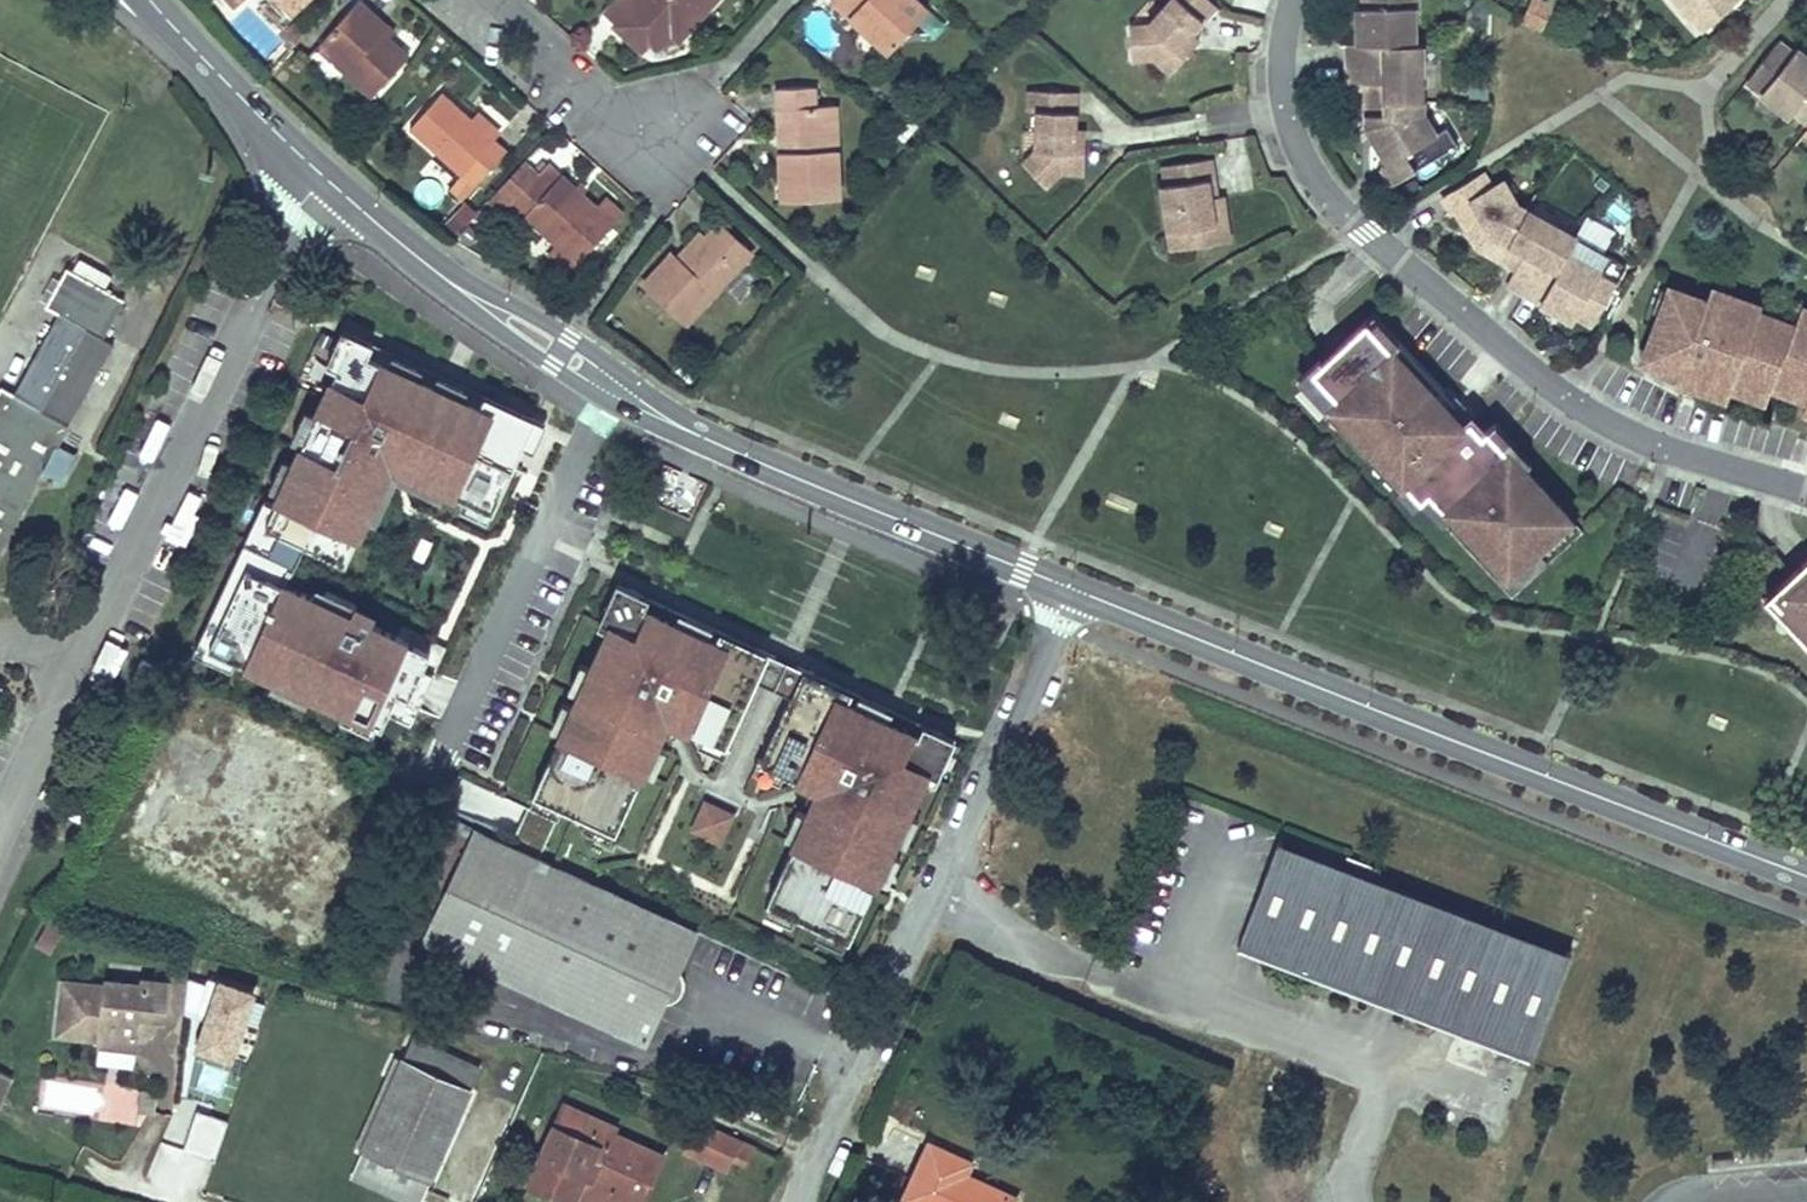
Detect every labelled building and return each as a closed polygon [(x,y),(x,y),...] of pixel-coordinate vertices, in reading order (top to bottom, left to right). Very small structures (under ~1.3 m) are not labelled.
[(267,2),(283,20),(303,0),(269,0),(267,2)] [(671,33),(702,0),(617,0),(627,10),(626,11),(654,37),(664,26),(671,33)] [(671,33),(681,41),(714,2),(712,0),(702,0),(671,33)] [(828,0),(887,54),(925,12),(912,0),(829,0),(828,0)] [(1217,6),(1210,0),(1171,0),(1162,10),(1148,25),(1130,26),(1132,59),(1154,57),(1171,73),(1193,49),(1185,42),(1191,34),(1217,6)] [(1348,45),(1348,64),(1385,64),(1385,45),(1413,44),(1413,6),(1400,7),(1399,0),(1364,0),(1364,9),(1358,9),(1359,45),(1348,45)] [(1691,16),(1701,7),(1714,21),(1737,0),(1677,0),(1691,16)] [(357,1),(316,47),(371,97),(408,58),(387,39),(381,34),(387,28),(357,1)] [(1152,1),(1130,26),(1148,25),(1162,10),(1152,1)] [(1691,16),(1704,30),(1714,21),(1701,7),(1691,16)] [(387,28),(381,34),(387,39),(393,33),(387,28)] [(1193,49),(1199,42),(1191,34),(1185,42),(1193,49)] [(1755,70),(1770,81),(1761,92),(1790,115),(1794,110),(1806,120),(1806,59),(1795,49),(1792,54),(1777,42),(1755,70)] [(1385,64),(1348,64),(1348,84),(1378,84),(1377,97),(1385,97),(1386,101),(1421,101),(1420,44),(1413,44),(1385,45),(1385,64)] [(1747,80),(1761,92),(1770,81),(1755,70),(1747,80)] [(834,87),(776,89),(777,110),(787,109),(789,152),(779,153),(780,202),(839,199),(834,87)] [(1075,130),(1076,91),(1029,90),(1028,111),(1038,111),(1037,129),(1036,150),(1023,162),(1045,186),(1061,171),(1084,172),(1086,139),(1074,139),(1075,130)] [(443,93),(409,130),(461,177),(448,191),(462,202),(508,151),(495,140),(502,132),(479,112),(472,119),(443,93)] [(1367,97),(1367,126),(1373,137),(1376,135),(1390,160),(1383,164),(1394,182),(1434,158),(1424,142),(1434,135),(1422,113),(1421,101),(1386,101),(1385,97),(1377,97),(1367,97)] [(787,109),(777,110),(779,153),(789,152),(787,109)] [(1024,129),(1023,162),(1036,150),(1037,129),(1024,129)] [(1086,139),(1086,131),(1075,130),(1074,139),(1086,139)] [(1191,246),(1229,242),(1223,195),(1216,196),(1210,196),(1208,180),(1214,179),(1211,159),(1163,166),(1166,184),(1162,185),(1168,231),(1189,228),(1191,246)] [(525,161),(487,203),(501,216),(510,206),(577,267),(626,214),(607,197),(598,206),(584,194),(589,190),(581,182),(577,187),(563,174),(562,175),(549,163),(540,174),(525,161)] [(1482,172),(1442,196),(1453,214),(1460,210),(1475,235),(1472,237),(1478,246),(1504,261),(1510,251),(1513,244),(1509,242),(1526,210),(1516,205),(1503,183),(1492,189),(1482,172)] [(1216,196),(1214,179),(1208,180),(1210,196),(1216,196)] [(478,213),(465,202),(443,227),(455,238),(478,213)] [(1576,238),(1526,210),(1509,242),(1513,244),(1510,251),(1521,258),(1515,269),(1532,279),(1543,260),(1559,269),(1567,254),(1576,238)] [(1586,216),(1578,232),(1607,247),(1616,230),(1586,216)] [(669,253),(642,283),(685,324),(751,254),(718,224),(702,241),(681,264),(674,257),(669,253)] [(1189,228),(1168,231),(1170,249),(1191,246),(1189,228)] [(695,234),(674,257),(681,264),(702,241),(695,234)] [(1510,251),(1504,261),(1516,267),(1521,258),(1510,251)] [(1532,279),(1549,288),(1584,307),(1587,301),(1601,310),(1610,292),(1594,284),(1601,272),(1567,254),(1559,269),(1543,260),(1532,279)] [(124,301),(105,290),(112,277),(80,259),(73,272),(67,269),(59,282),(53,277),(39,300),(47,305),(45,308),(57,315),(13,395),(1,388),(0,389),(0,553),(44,473),(61,483),(75,455),(59,446),(115,345),(104,339),(124,301)] [(1617,281),(1601,272),(1594,284),(1610,292),(1617,281)] [(1730,294),(1711,287),(1708,295),(1726,303),(1730,294)] [(1795,323),(1794,325),(1790,337),(1754,324),(1759,313),(1761,306),(1730,294),(1726,303),(1708,295),(1705,302),(1673,290),(1672,294),(1664,316),(1661,314),(1660,316),(1644,360),(1680,373),(1681,370),(1731,388),(1766,401),(1772,386),(1806,400),(1806,327),(1795,323)] [(1661,290),(1653,313),(1660,316),(1661,314),(1664,316),(1672,294),(1661,290)] [(1800,307),(1795,323),(1806,327),(1806,310),(1800,307)] [(1374,313),(1299,383),(1397,489),(1404,482),(1512,597),(1583,531),(1524,468),(1487,428),(1483,433),(1470,419),(1464,425),(1448,407),(1455,401),(1374,313)] [(1794,325),(1759,313),(1754,324),(1790,337),(1794,325)] [(545,424),(364,340),(286,507),(274,502),(202,657),(242,675),(247,664),(392,731),(397,719),(420,729),(456,652),(428,639),(423,649),(381,630),(385,620),(364,611),(360,620),(296,590),(315,549),(355,568),(378,520),(389,525),(407,486),(451,507),(456,495),(502,516),(545,424)] [(1680,373),(1677,381),(1727,400),(1731,388),(1681,370),(1680,373)] [(1470,419),(1455,401),(1448,407),(1464,425),(1470,419)] [(1532,461),(1495,422),(1487,428),(1524,468),(1532,461)] [(1777,586),(1777,587),(1787,597),(1780,603),(1806,632),(1806,559),(1777,586)] [(1761,598),(1806,647),(1806,632),(1780,603),(1787,597),(1777,587),(1777,586),(1775,585),(1761,598)] [(955,743),(618,588),(599,629),(611,635),(594,673),(583,668),(571,695),(582,700),(576,711),(566,707),(553,734),(564,739),(537,798),(538,799),(533,810),(560,822),(566,811),(590,822),(585,833),(613,846),(618,834),(619,835),(646,775),(657,780),(669,753),(658,748),(663,736),(671,740),(678,725),(709,740),(704,751),(727,762),(732,750),(728,749),(758,684),(792,699),(762,764),(759,763),(754,774),(781,786),(786,775),(816,789),(809,803),(818,806),(812,819),(801,813),(788,840),(800,845),(772,905),(773,906),(767,917),(795,929),(800,918),(824,930),(819,941),(847,953),(852,942),(853,943),(880,883),(891,888),(904,861),(893,856),(899,844),(910,849),(920,827),(909,822),(928,781),(936,785),(955,743)] [(705,801),(690,833),(721,847),(736,815),(705,801)] [(701,934),(447,815),(401,913),(429,926),(421,944),(646,1050),(701,934)] [(1278,841),(1236,948),(1241,950),(1242,946),(1525,1055),(1523,1060),(1528,1062),(1569,954),(1564,953),(1561,961),(1279,851),(1282,843),(1278,841)] [(1564,953),(1282,843),(1279,851),(1561,961),(1564,953)] [(64,929),(48,921),(33,947),(49,955),(64,929)] [(1242,946),(1241,950),(1523,1060),(1525,1055),(1242,946)] [(204,1018),(217,982),(207,978),(205,985),(194,1014),(204,1018)] [(183,1011),(194,1014),(205,985),(186,979),(183,1011)] [(103,985),(59,981),(53,1040),(96,1045),(96,1051),(137,1056),(138,1044),(145,1043),(151,1040),(155,1035),(156,1026),(165,1027),(170,983),(140,980),(140,985),(104,981),(103,985)] [(231,1064),(255,994),(217,981),(217,982),(204,1018),(192,1051),(231,1064)] [(482,1068),(413,1038),(403,1060),(401,1059),(387,1092),(385,1091),(360,1148),(363,1149),(432,1179),(433,1180),(482,1068)] [(200,1063),(194,1090),(222,1096),(228,1070),(200,1063)] [(0,1070),(0,1106),(14,1076),(0,1070)] [(526,1180),(574,1201),(577,1201),(578,1201),(581,1201),(588,1201),(596,1183),(638,1201),(645,1201),(668,1152),(619,1130),(621,1124),(563,1098),(526,1180)] [(213,1162),(227,1122),(195,1111),(181,1151),(213,1162)] [(743,1138),(698,1117),(682,1150),(728,1171),(734,1159),(742,1142),(743,1138)] [(929,1136),(900,1199),(906,1201),(1018,1201),(1022,1194),(971,1171),(977,1158),(929,1136)] [(1761,1136),(1742,1137),(1743,1149),(1762,1148),(1761,1136)] [(756,1148),(742,1142),(734,1159),(748,1165),(756,1148)] [(407,1201),(422,1201),(432,1179),(363,1149),(350,1177),(407,1201)] [(588,1201),(638,1201),(596,1183),(588,1201)]
